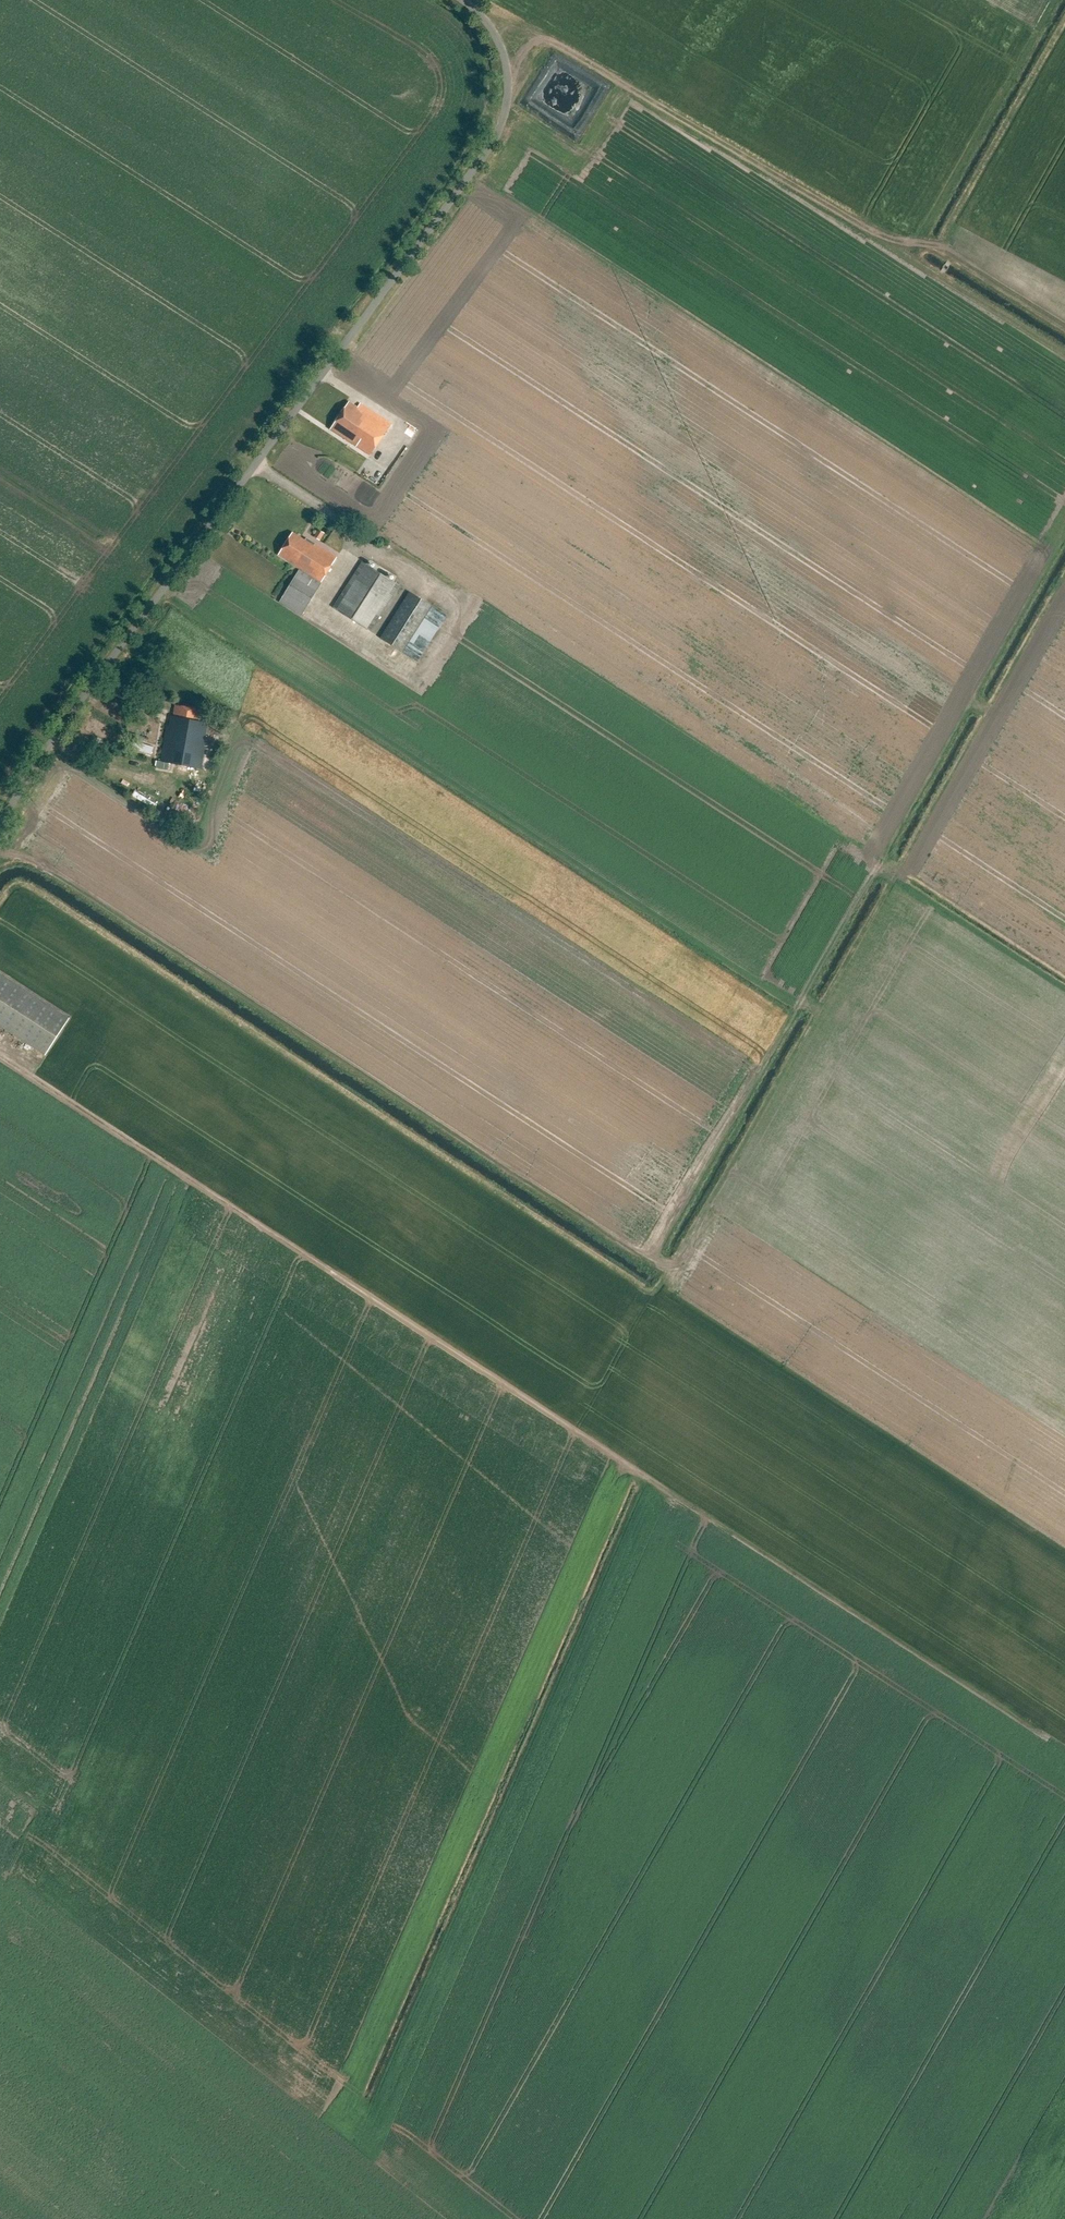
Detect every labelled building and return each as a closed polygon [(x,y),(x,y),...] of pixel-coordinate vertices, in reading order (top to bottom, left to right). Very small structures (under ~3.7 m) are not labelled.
[(349,404),(331,430),(370,456),(391,426),(361,405),(358,410),(349,404)] [(325,533),(319,529),(314,536),(320,540),(325,533)] [(300,569),(279,602),(299,614),(321,581),(335,558),(305,539),(303,542),(291,534),(277,555),(300,569)] [(363,561),(333,607),(371,631),(400,585),(363,561)] [(410,591),(381,637),(404,652),(433,606),(410,591)] [(200,768),(207,728),(205,728),(205,724),(199,722),(201,711),(175,706),(173,717),(166,716),(158,761),(156,760),(154,768),(166,770),(167,762),(200,768)] [(46,1055),(70,1018),(0,972),(0,1025),(46,1055)]
